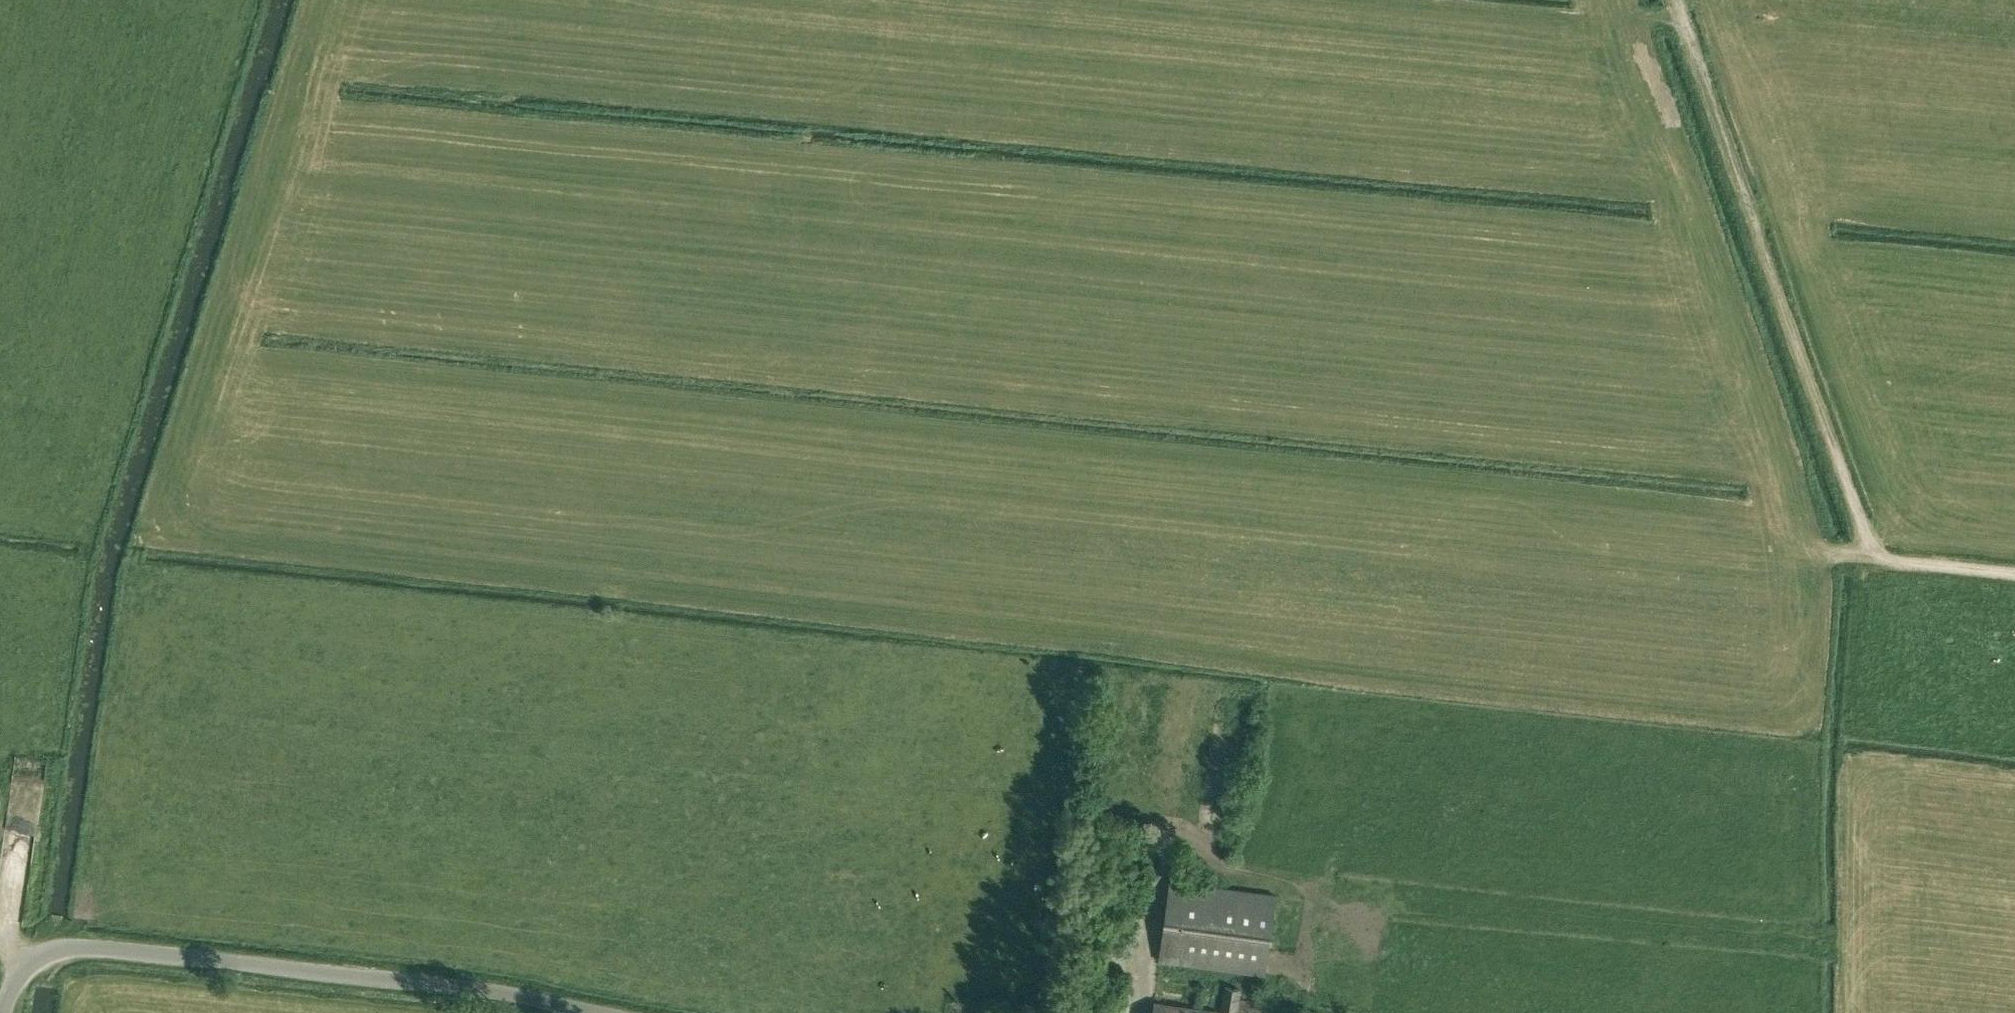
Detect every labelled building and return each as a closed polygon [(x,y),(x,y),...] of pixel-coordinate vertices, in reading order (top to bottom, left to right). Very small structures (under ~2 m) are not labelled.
[(1276,896),(1171,881),(1165,924),(1160,963),(1165,963),(1266,977),(1276,896)] [(1267,1002),(1240,997),(1241,989),(1225,986),(1221,1012),(1226,1012),(1265,1012),(1267,1002)] [(1153,1012),(1215,1012),(1154,1003),(1153,1012)]
